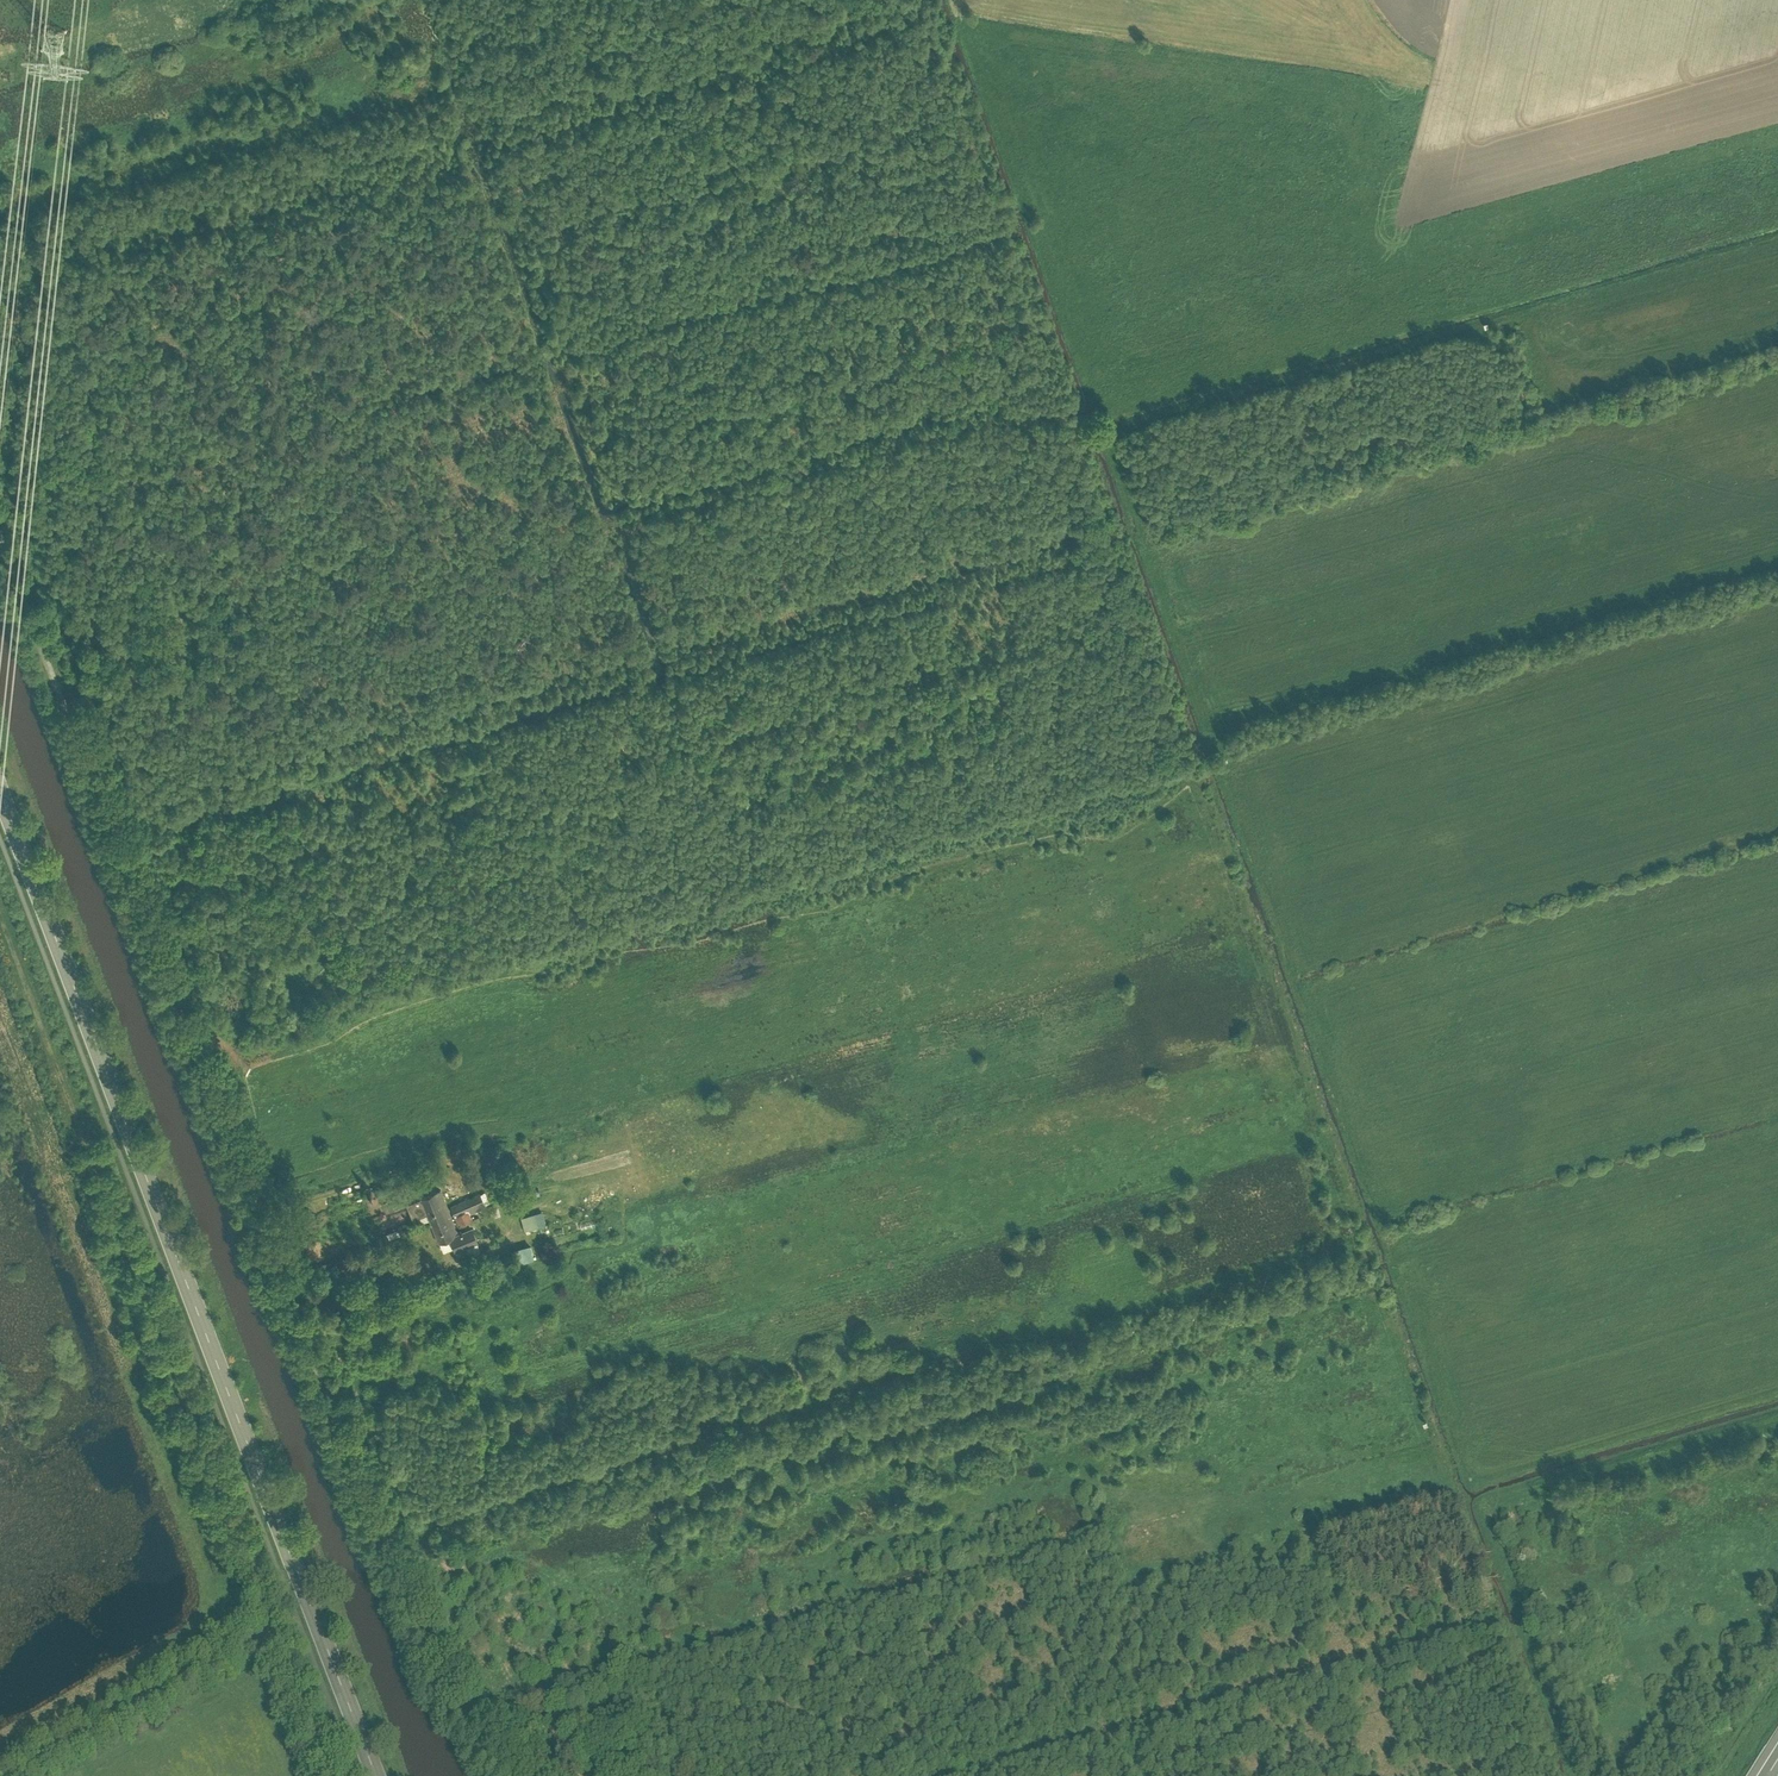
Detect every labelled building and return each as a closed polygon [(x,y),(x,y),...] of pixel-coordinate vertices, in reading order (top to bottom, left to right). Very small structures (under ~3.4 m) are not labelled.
[(442,1183),(406,1196),(413,1216),(429,1211),(437,1236),(449,1232),(455,1249),(479,1241),(472,1220),(458,1225),(455,1216),(488,1204),(482,1185),(447,1197),(442,1183)] [(541,1207),(519,1212),(523,1225),(544,1220),(541,1207)] [(617,1209),(608,1210),(611,1231),(620,1230),(617,1209)] [(595,1218),(581,1222),(583,1227),(596,1223),(595,1218)] [(529,1240),(509,1245),(513,1262),(533,1258),(529,1240)]
